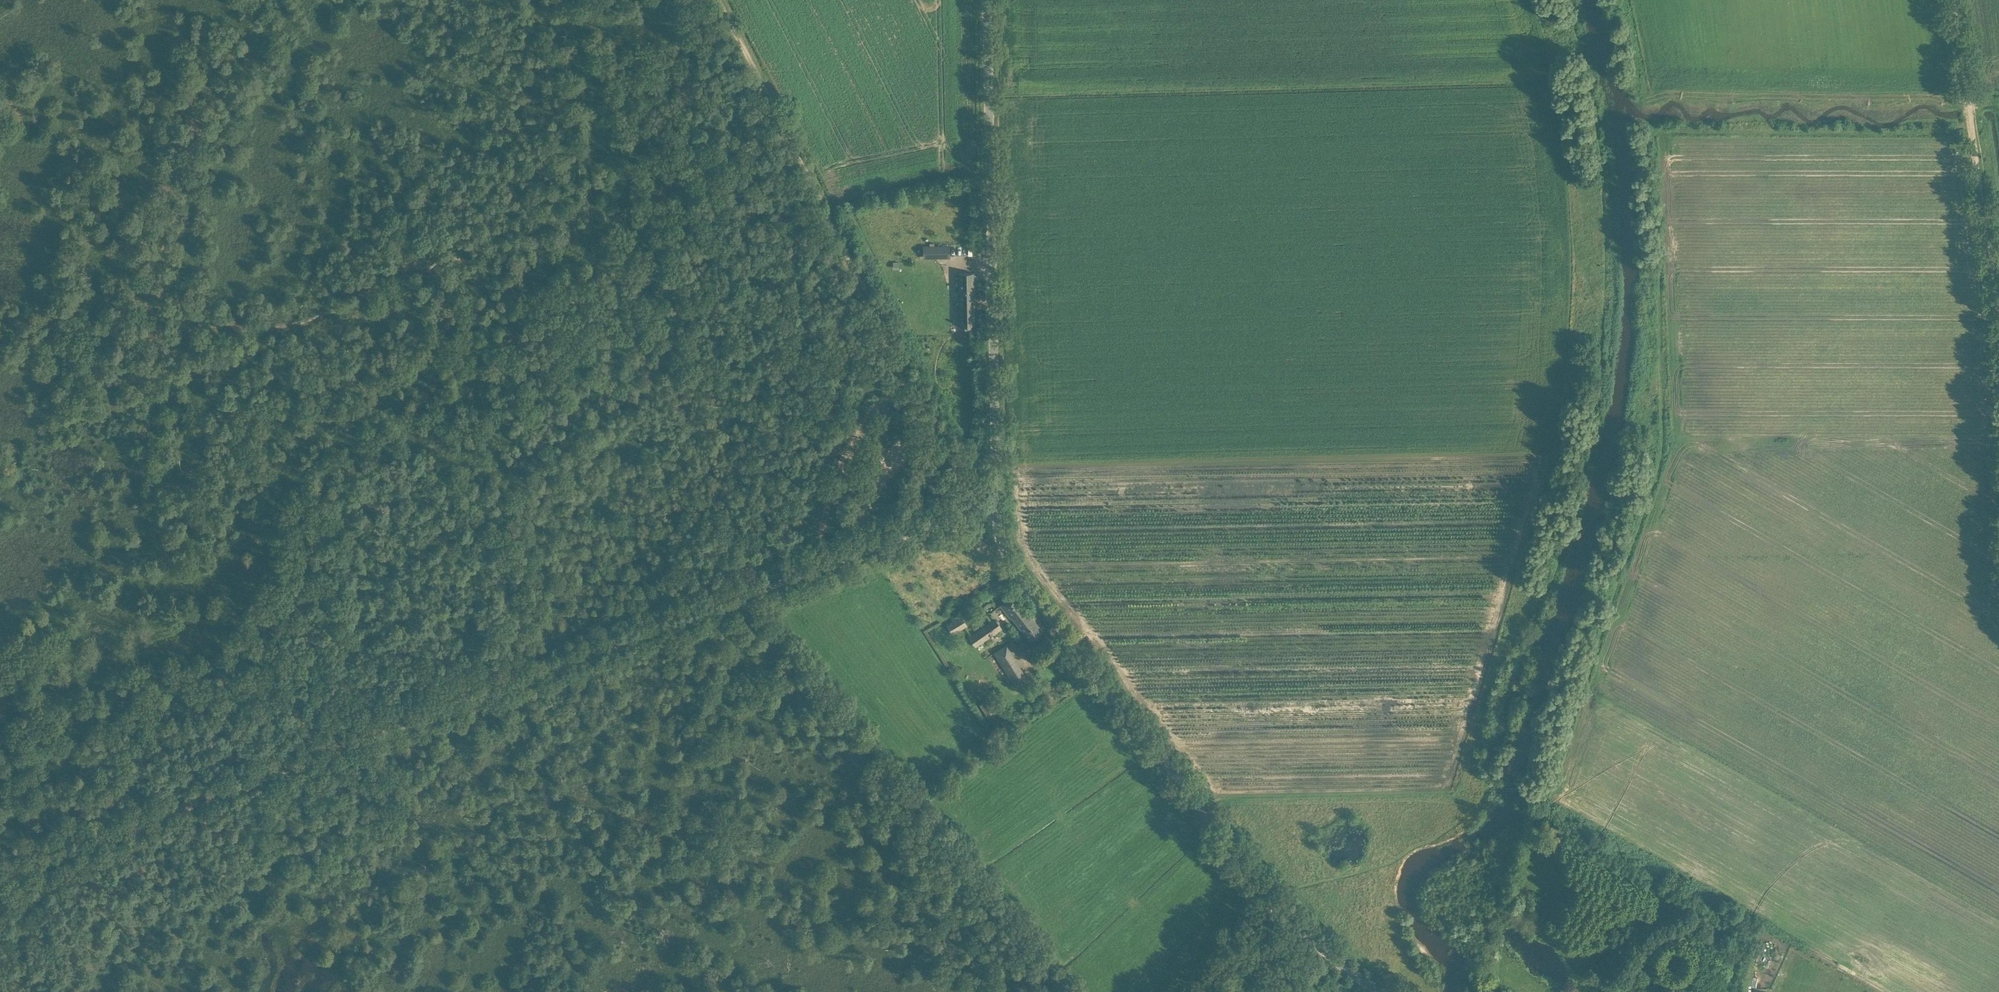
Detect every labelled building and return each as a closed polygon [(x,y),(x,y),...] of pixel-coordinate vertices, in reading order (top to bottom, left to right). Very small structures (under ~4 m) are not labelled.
[(925,260),(959,260),(959,244),(925,245),(925,260)] [(974,273),(959,273),(960,327),(974,327),(974,273)] [(1043,631),(1014,594),(1000,605),(1011,618),(1012,617),(1030,641),(1043,631)] [(952,633),(966,625),(961,617),(960,617),(959,617),(956,618),(956,619),(947,625),(952,633)] [(975,647),(993,634),(1001,628),(995,619),(969,638),(975,647)] [(1015,687),(1019,685),(1027,679),(1006,645),(994,653),(1015,687)] [(979,705),(986,716),(987,715),(988,717),(996,713),(988,700),(979,705)]
